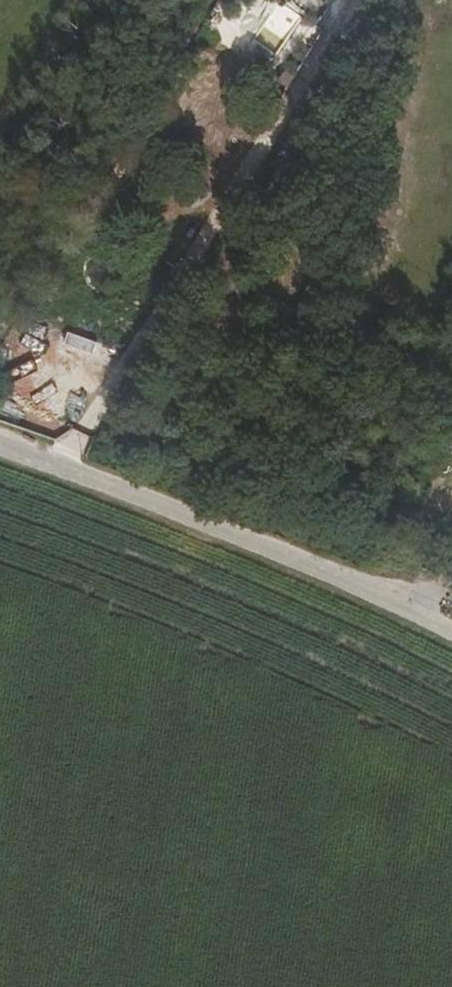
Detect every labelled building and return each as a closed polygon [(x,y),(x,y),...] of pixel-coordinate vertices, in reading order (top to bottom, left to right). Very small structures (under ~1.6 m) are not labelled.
[(340,9),(346,0),(325,0),(340,9)] [(246,275),(233,297),(243,303),(239,311),(266,327),(284,298),(246,275)]
